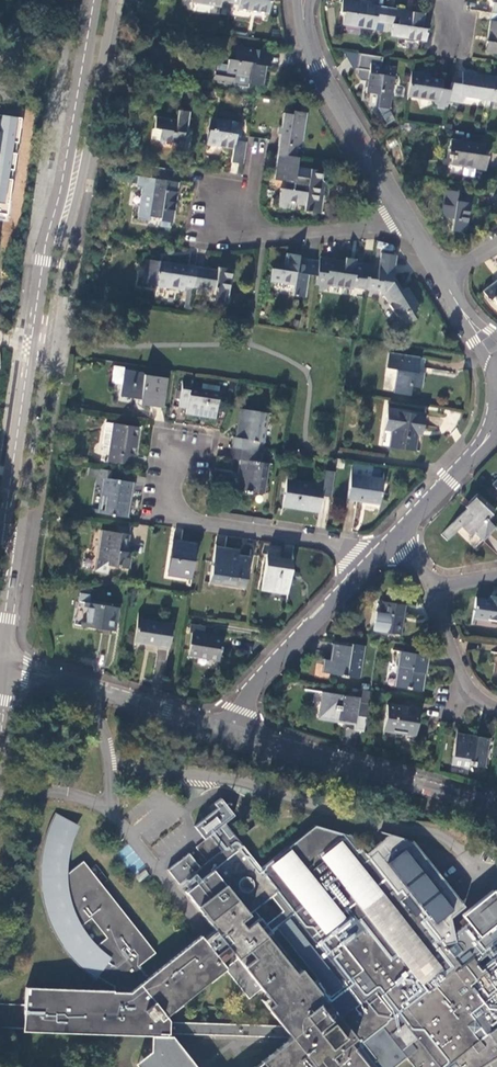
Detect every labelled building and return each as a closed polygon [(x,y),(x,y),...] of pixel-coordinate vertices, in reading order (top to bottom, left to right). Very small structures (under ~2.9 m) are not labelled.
[(238,9),(268,14),(271,0),(239,0),(238,9)] [(384,23),(386,8),(374,6),(375,4),(349,0),(343,0),(340,11),(345,12),(343,23),(376,28),(378,23),(384,23)] [(386,8),(384,23),(392,24),(390,36),(427,42),(429,30),(423,29),(426,14),(386,8)] [(492,13),(486,52),(496,54),(496,14),(492,13)] [(234,60),(229,59),(228,66),(217,64),(216,72),(215,79),(218,83),(234,86),(235,75),(248,77),(247,84),(262,87),(265,66),(267,65),(270,52),(237,46),(234,60)] [(367,81),(366,92),(378,94),(376,107),(389,109),(395,68),(381,66),(383,57),(359,54),(356,74),(360,80),(367,81)] [(412,71),(408,98),(434,101),(437,107),(448,109),(449,103),(451,89),(442,88),(443,79),(423,76),(424,73),(412,71)] [(453,77),(451,89),(449,103),(463,104),(467,98),(490,101),(494,76),(463,71),(462,78),(453,77)] [(187,133),(190,112),(179,110),(177,119),(158,116),(156,129),(162,130),(161,140),(183,144),(185,133),(187,133)] [(284,113),(278,154),(295,157),(296,148),(301,148),(307,113),(293,111),(292,114),(284,113)] [(7,222),(8,212),(22,119),(0,115),(0,221),(7,222)] [(244,163),(248,140),(240,139),(243,123),(218,118),(216,133),(209,132),(207,145),(234,150),(233,162),(244,163)] [(153,139),(154,139),(161,140),(162,130),(156,129),(155,128),(153,139)] [(485,146),(450,140),(448,150),(452,152),(451,166),(485,171),(488,157),(483,156),(485,146)] [(297,167),(299,157),(295,157),(278,154),(275,180),(289,182),(288,190),(280,189),(277,207),(284,208),(286,202),(306,205),(305,212),(316,214),(320,196),(328,197),(330,188),(321,186),(323,172),(297,167)] [(153,167),(151,178),(156,179),(180,182),(182,171),(153,167)] [(180,182),(156,179),(150,215),(160,217),(160,220),(173,222),(180,182)] [(478,194),(444,189),(440,219),(451,220),(450,232),(467,234),(472,204),(477,204),(478,194)] [(308,276),(316,276),(319,261),(299,258),(299,255),(286,253),(283,270),(272,269),(270,281),(294,285),(292,295),(305,297),(308,276)] [(316,276),(314,291),(322,291),(332,287),(353,290),(354,287),(368,288),(369,277),(369,275),(361,274),(363,263),(356,261),(356,259),(345,257),(344,261),(319,258),(319,261),(316,276)] [(185,287),(194,288),(197,267),(149,259),(144,284),(184,290),(185,287)] [(369,277),(368,288),(366,296),(371,297),(373,288),(381,289),(380,293),(384,294),(402,325),(414,318),(411,312),(419,306),(409,288),(404,290),(395,274),(394,262),(379,263),(377,279),(369,277)] [(197,267),(194,288),(214,290),(213,301),(227,303),(232,270),(218,267),(217,270),(197,267)] [(484,291),(491,300),(494,298),(496,302),(496,282),(484,291)] [(191,306),(194,288),(185,287),(184,290),(184,291),(189,292),(187,305),(191,306)] [(425,359),(388,353),(386,366),(397,368),(394,392),(409,393),(410,387),(421,388),(425,359)] [(124,384),(126,371),(126,368),(116,366),(113,382),(124,384)] [(167,377),(126,371),(124,384),(122,395),(142,399),(141,404),(162,407),(167,377)] [(219,399),(218,399),(201,397),(190,395),(192,382),(183,380),(179,408),(187,409),(187,415),(215,419),(219,399)] [(201,397),(218,399),(219,391),(202,388),(201,397)] [(424,413),(387,408),(384,428),(385,428),(382,444),(385,444),(385,445),(414,449),(417,428),(422,429),(424,413)] [(234,435),(233,447),(265,452),(267,440),(264,440),(268,412),(243,409),(239,436),(234,435)] [(138,427),(114,423),(108,460),(130,464),(132,456),(134,456),(138,427)] [(265,452),(233,447),(231,457),(242,459),(238,489),(246,490),(246,493),(252,494),(252,491),(262,493),(267,463),(263,462),(265,452)] [(331,497),(334,472),(325,470),(323,482),(314,481),(314,483),(287,479),(283,505),(319,511),(321,495),(331,497)] [(384,479),(352,474),(348,499),(379,504),(384,479)] [(134,482),(98,477),(97,482),(106,484),(102,513),(124,517),(128,490),(133,490),(134,482)] [(466,509),(442,535),(448,541),(462,527),(472,536),(474,534),(482,542),(493,530),(484,522),(493,512),(476,496),(465,507),(466,509)] [(127,534),(102,531),(97,557),(112,560),(111,564),(129,567),(132,552),(125,551),(127,534)] [(197,545),(173,541),(168,573),(180,575),(181,572),(192,574),(197,545)] [(233,550),(215,547),(209,578),(221,580),(221,582),(237,585),(238,579),(245,579),(249,558),(232,555),(233,550)] [(293,560),(267,556),(262,587),(287,592),(293,560)] [(88,603),(85,626),(112,631),(116,607),(90,603),(92,595),(81,592),(79,601),(88,603)] [(471,616),(496,620),(496,597),(493,596),(492,601),(475,599),(471,616)] [(371,629),(377,630),(399,634),(404,605),(382,601),(380,611),(375,610),(371,629)] [(173,624),(138,619),(133,644),(169,649),(173,624)] [(204,627),(190,625),(189,633),(192,634),(189,656),(219,661),(222,638),(203,634),(204,627)] [(326,661),(324,671),(358,677),(363,646),(351,643),(350,647),(333,645),(331,661),(326,661)] [(429,656),(400,651),(397,674),(399,675),(398,686),(420,689),(422,673),(426,673),(429,656)] [(353,729),(364,731),(368,704),(358,702),(358,698),(323,692),(319,718),(354,723),(353,729)] [(418,710),(387,705),(382,729),(414,734),(418,710)] [(471,736),(458,734),(453,764),(472,767),(472,764),(484,766),(489,737),(481,735),(472,734),(471,736)] [(195,827),(204,839),(210,835),(225,823),(234,816),(221,799),(215,804),(218,809),(195,827)] [(214,928),(211,930),(210,928),(149,976),(140,965),(156,952),(137,928),(133,932),(98,887),(102,884),(84,860),(66,875),(66,861),(68,849),(71,839),(77,825),(57,814),(52,824),(48,834),(46,845),(44,855),(43,866),(42,877),(48,909),(52,921),(57,932),(63,942),(69,952),(77,961),(86,969),(95,977),(97,975),(105,980),(114,985),(114,991),(113,991),(113,989),(27,986),(25,1004),(0,1003),(0,1026),(151,1032),(151,1034),(167,1034),(167,1032),(169,1032),(169,1027),(169,1018),(167,1015),(238,959),(272,1003),(268,1007),(285,1030),(283,1031),(287,1037),(288,1039),(285,1041),(289,1047),(271,1061),(267,1055),(261,1060),(265,1066),(264,1066),(370,1066),(355,1049),(383,1028),(399,1049),(409,1042),(414,1048),(405,1055),(414,1066),(485,1066),(496,1059),(496,896),(493,891),(463,915),(467,922),(453,933),(455,942),(443,951),(366,854),(350,834),(315,824),(261,867),(243,845),(239,849),(230,838),(235,834),(225,823),(210,835),(222,850),(200,868),(190,875),(196,883),(186,891),(203,913),(202,913),(214,928)] [(450,917),(463,906),(412,841),(390,835),(366,854),(443,951),(455,942),(453,933),(450,917)] [(127,846),(119,852),(134,872),(143,865),(127,846)] [(190,875),(200,868),(188,854),(168,870),(179,884),(190,875)] [(283,1031),(169,1027),(169,1032),(287,1037),(283,1031)] [(184,1052),(183,1053),(169,1035),(152,1034),(151,1052),(137,1063),(140,1066),(196,1066),(184,1052)] [(289,1047),(285,1041),(267,1055),(271,1061),(289,1047)]
